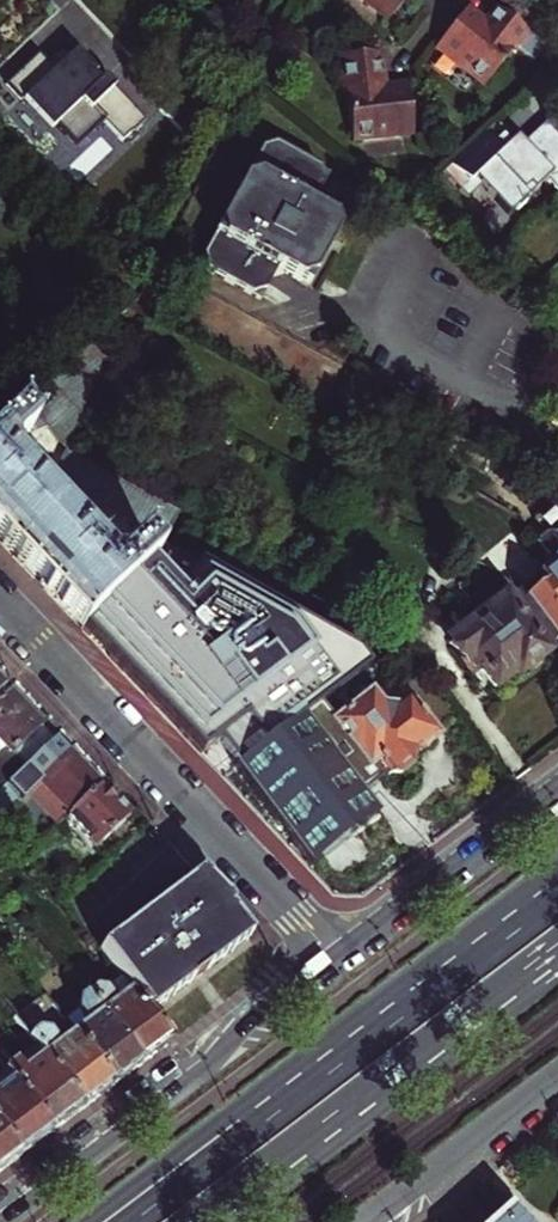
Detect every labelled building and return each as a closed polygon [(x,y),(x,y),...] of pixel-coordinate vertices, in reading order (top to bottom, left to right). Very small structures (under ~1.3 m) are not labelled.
[(387,16),(401,0),(368,0),(387,16)] [(484,22),(466,8),(435,48),(483,85),(512,48),(532,63),(545,46),(496,7),(484,22)] [(38,53),(5,84),(20,100),(26,94),(63,133),(65,130),(77,143),(99,123),(100,124),(104,121),(123,141),(132,132),(133,134),(147,121),(104,76),(95,85),(89,78),(91,76),(62,47),(46,62),(38,53)] [(405,86),(382,86),(381,53),(340,55),(341,87),(344,87),(346,138),(407,136),(405,86)] [(193,121),(180,133),(184,138),(197,125),(193,121)] [(546,126),(521,148),(513,139),(506,146),(498,138),(489,147),(479,137),(440,175),(463,200),(476,187),(506,218),(514,211),(515,212),(523,205),(522,203),(545,182),(557,195),(557,139),(546,126)] [(263,298),(279,265),(309,281),(340,216),(309,201),(323,171),(258,139),(198,268),(263,298)] [(90,344),(74,358),(99,385),(109,365),(90,344)] [(12,556),(51,518),(2,467),(1,457),(11,447),(17,445),(24,439),(26,433),(27,433),(44,431),(64,453),(99,385),(74,358),(24,406),(12,417),(0,429),(0,544),(12,556)] [(39,490),(59,511),(77,494),(88,483),(99,472),(64,453),(58,466),(51,479),(39,490)] [(135,547),(151,563),(161,546),(178,515),(153,502),(140,495),(126,487),(113,480),(99,472),(88,483),(77,494),(91,502),(104,509),(118,517),(132,524),(135,547)] [(51,518),(56,523),(64,516),(59,511),(51,518)] [(151,563),(135,547),(130,548),(122,557),(122,563),(112,571),(101,570),(56,523),(51,518),(12,556),(81,629),(151,563)] [(557,575),(557,535),(553,539),(546,529),(531,540),(547,560),(557,575)] [(321,699),(368,662),(357,647),(161,546),(151,563),(81,629),(143,694),(200,754),(217,738),(238,761),(235,764),(307,866),(375,813),(359,793),(387,771),(376,757),(367,763),(349,739),(344,744),(332,728),(339,723),(335,717),(321,699)] [(551,643),(557,638),(557,575),(547,560),(540,565),(544,571),(513,593),(551,643)] [(468,672),(475,667),(490,688),(512,673),(515,677),(542,656),(502,602),(488,613),(481,603),(470,600),(453,613),(450,623),(458,635),(448,643),(468,672)] [(0,681),(0,703),(11,693),(0,681)] [(387,771),(393,767),(402,771),(412,763),(410,753),(434,734),(405,695),(392,706),(379,703),(370,690),(335,717),(339,723),(332,728),(344,744),(349,739),(367,763),(376,757),(387,771)] [(11,693),(0,703),(0,742),(6,748),(0,754),(0,791),(25,768),(13,755),(42,728),(43,727),(11,693)] [(13,755),(25,768),(53,740),(42,728),(13,755)] [(39,783),(69,754),(55,739),(53,740),(25,768),(0,791),(0,820),(39,783)] [(69,754),(39,783),(71,817),(102,789),(69,754)] [(131,819),(102,789),(71,817),(69,819),(98,850),(131,819)] [(198,874),(97,950),(119,979),(147,1015),(200,975),(248,938),(229,914),(230,908),(198,874)] [(147,1015),(119,979),(106,989),(94,988),(86,994),(139,1065),(154,1054),(168,1043),(147,1015)] [(139,1065),(86,994),(77,1001),(76,1013),(85,1025),(72,1035),(110,1086),(125,1075),(139,1065)] [(28,1037),(34,1045),(81,1109),(97,1097),(110,1086),(72,1035),(57,1046),(48,1034),(37,1030),(28,1037)] [(11,1081),(50,1132),(67,1120),(81,1109),(34,1045),(2,1069),(11,1081)] [(50,1132),(11,1081),(0,1089),(0,1130),(19,1156),(36,1143),(50,1132)] [(4,1167),(19,1156),(0,1130),(0,1170),(4,1167)] [(509,1212),(497,1221),(518,1221),(509,1212)]
